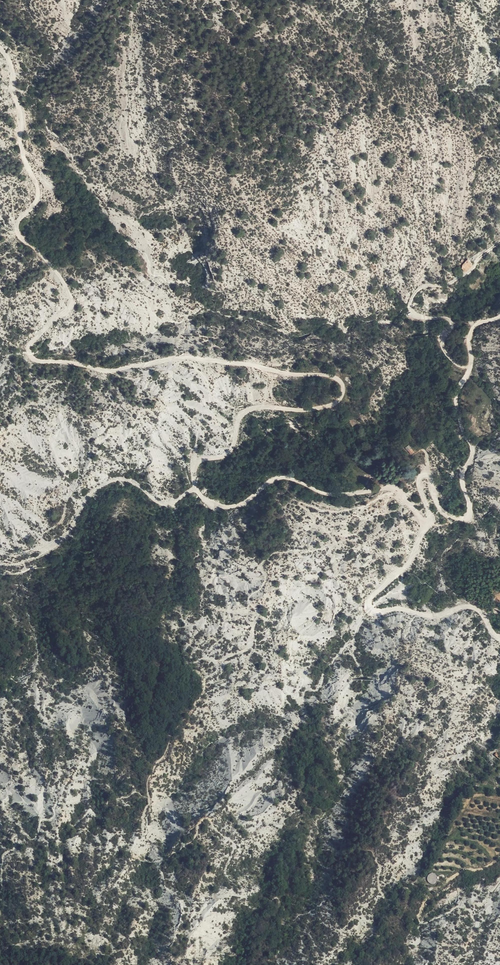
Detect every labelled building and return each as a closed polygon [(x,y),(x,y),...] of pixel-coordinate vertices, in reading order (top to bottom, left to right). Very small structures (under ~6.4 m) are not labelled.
[(463,262),(458,267),(462,273),(468,268),(463,262)] [(410,442),(406,445),(411,453),(415,450),(410,442)] [(435,873),(427,875),(429,884),(437,882),(435,873)]
